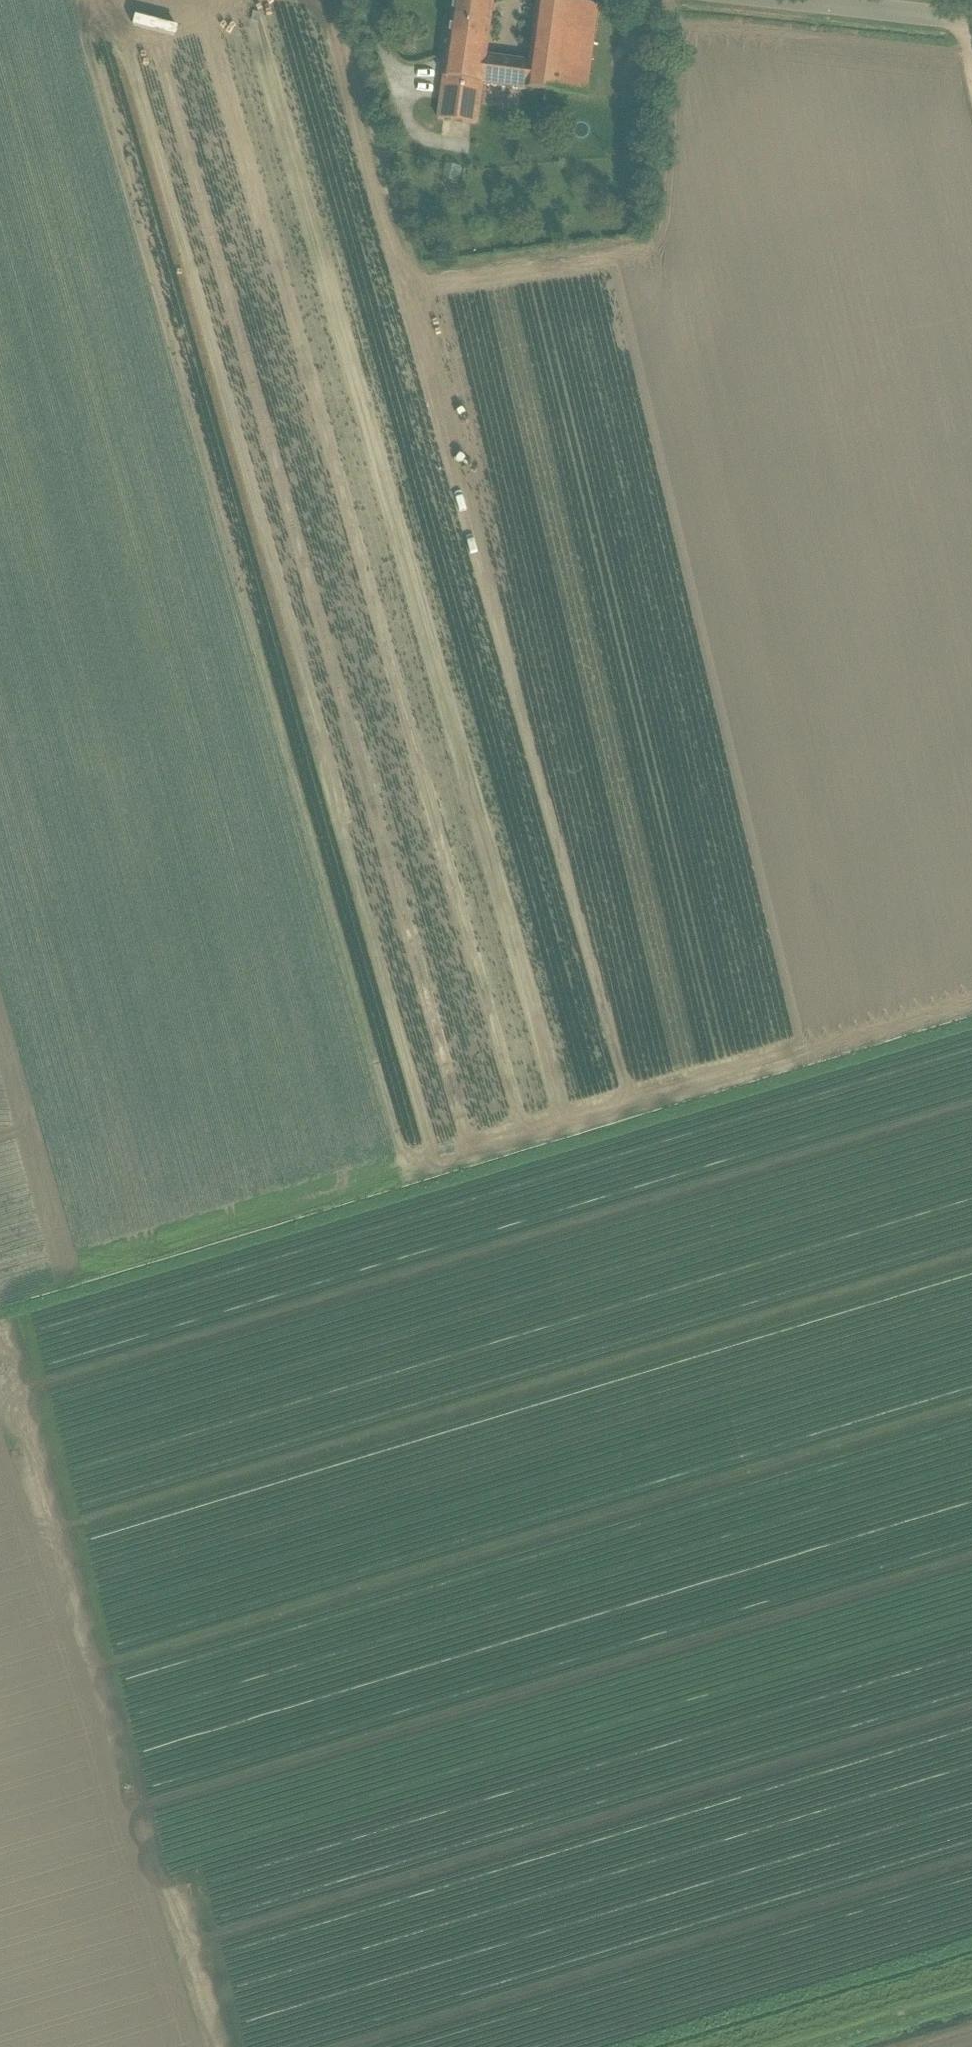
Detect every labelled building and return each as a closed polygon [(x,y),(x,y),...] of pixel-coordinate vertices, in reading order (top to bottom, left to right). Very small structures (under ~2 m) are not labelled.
[(586,98),(598,7),(547,0),(538,0),(536,24),(531,61),(487,54),(494,0),(454,0),(439,119),(476,124),(481,85),(586,98)]
